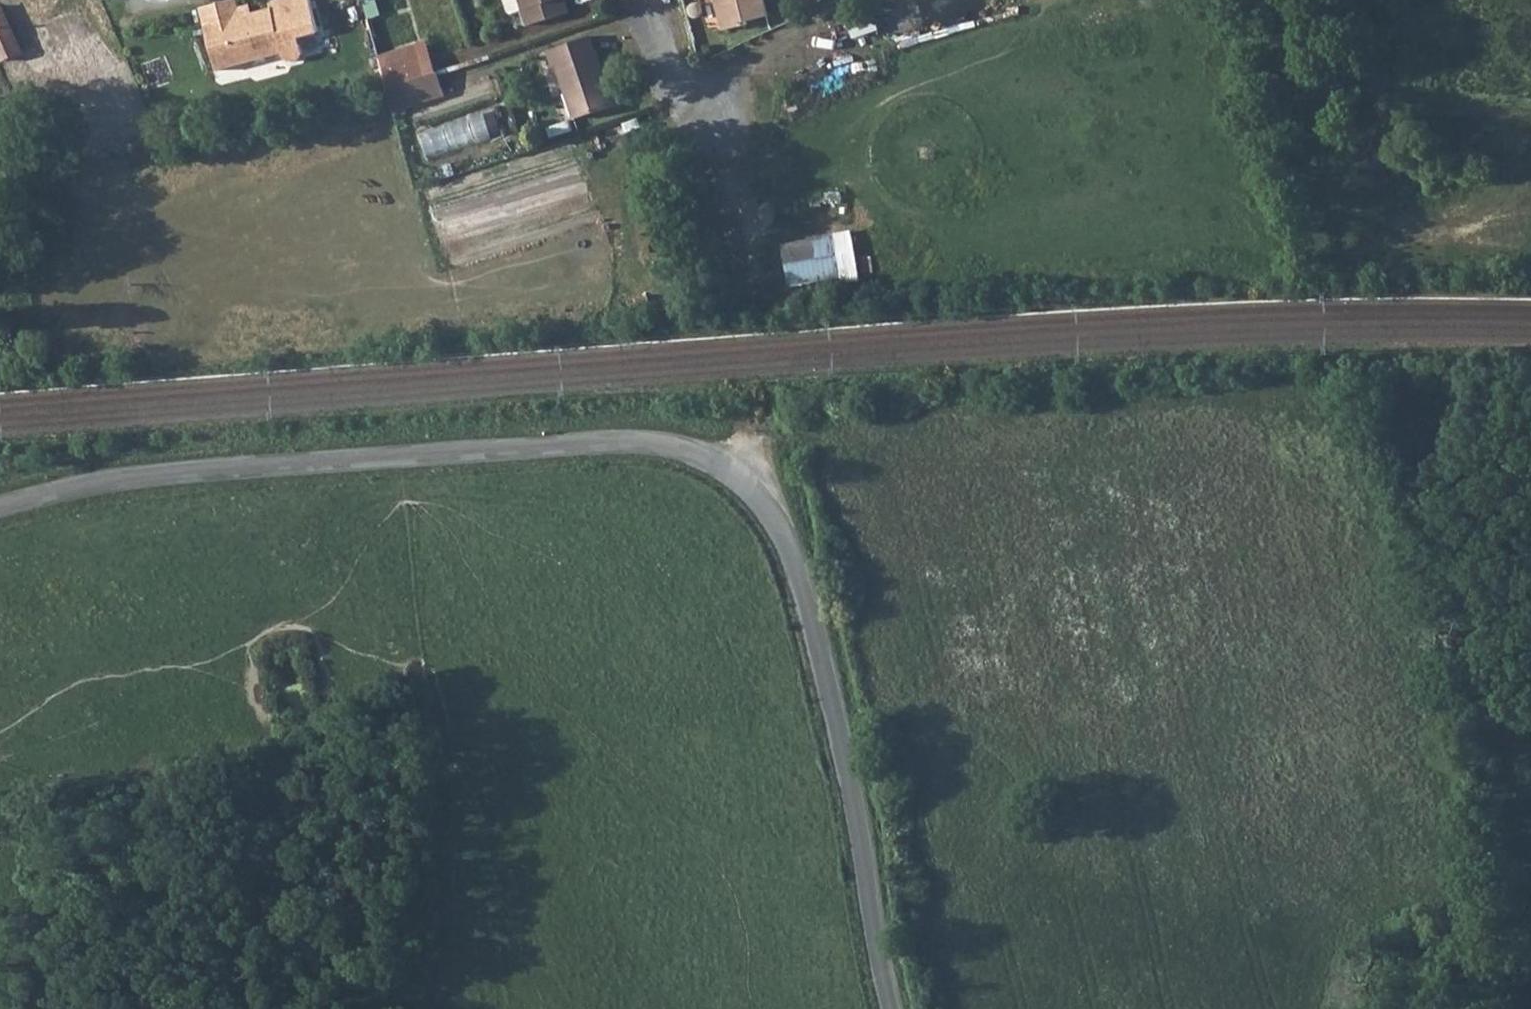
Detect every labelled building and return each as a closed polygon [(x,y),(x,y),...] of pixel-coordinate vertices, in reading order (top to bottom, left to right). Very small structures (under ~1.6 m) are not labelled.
[(218,60),(279,43),(286,48),(291,48),(299,46),(303,39),(301,26),(317,21),(311,0),(258,0),(242,5),(240,0),(202,0),(218,60)] [(527,0),(508,0),(510,5),(518,8),(528,4),(527,0)] [(528,4),(532,18),(570,6),(568,0),(527,0),(528,4)] [(713,26),(736,21),(735,15),(755,10),(753,0),(707,0),(713,26)] [(0,8),(0,58),(2,62),(26,52),(2,7),(0,8)] [(594,26),(550,41),(557,60),(561,57),(579,108),(619,95),(594,26)] [(429,39),(382,53),(400,114),(446,100),(429,39)] [(422,133),(431,161),(507,136),(498,108),(422,133)] [(790,284),(845,279),(841,236),(786,241),(790,284)]
